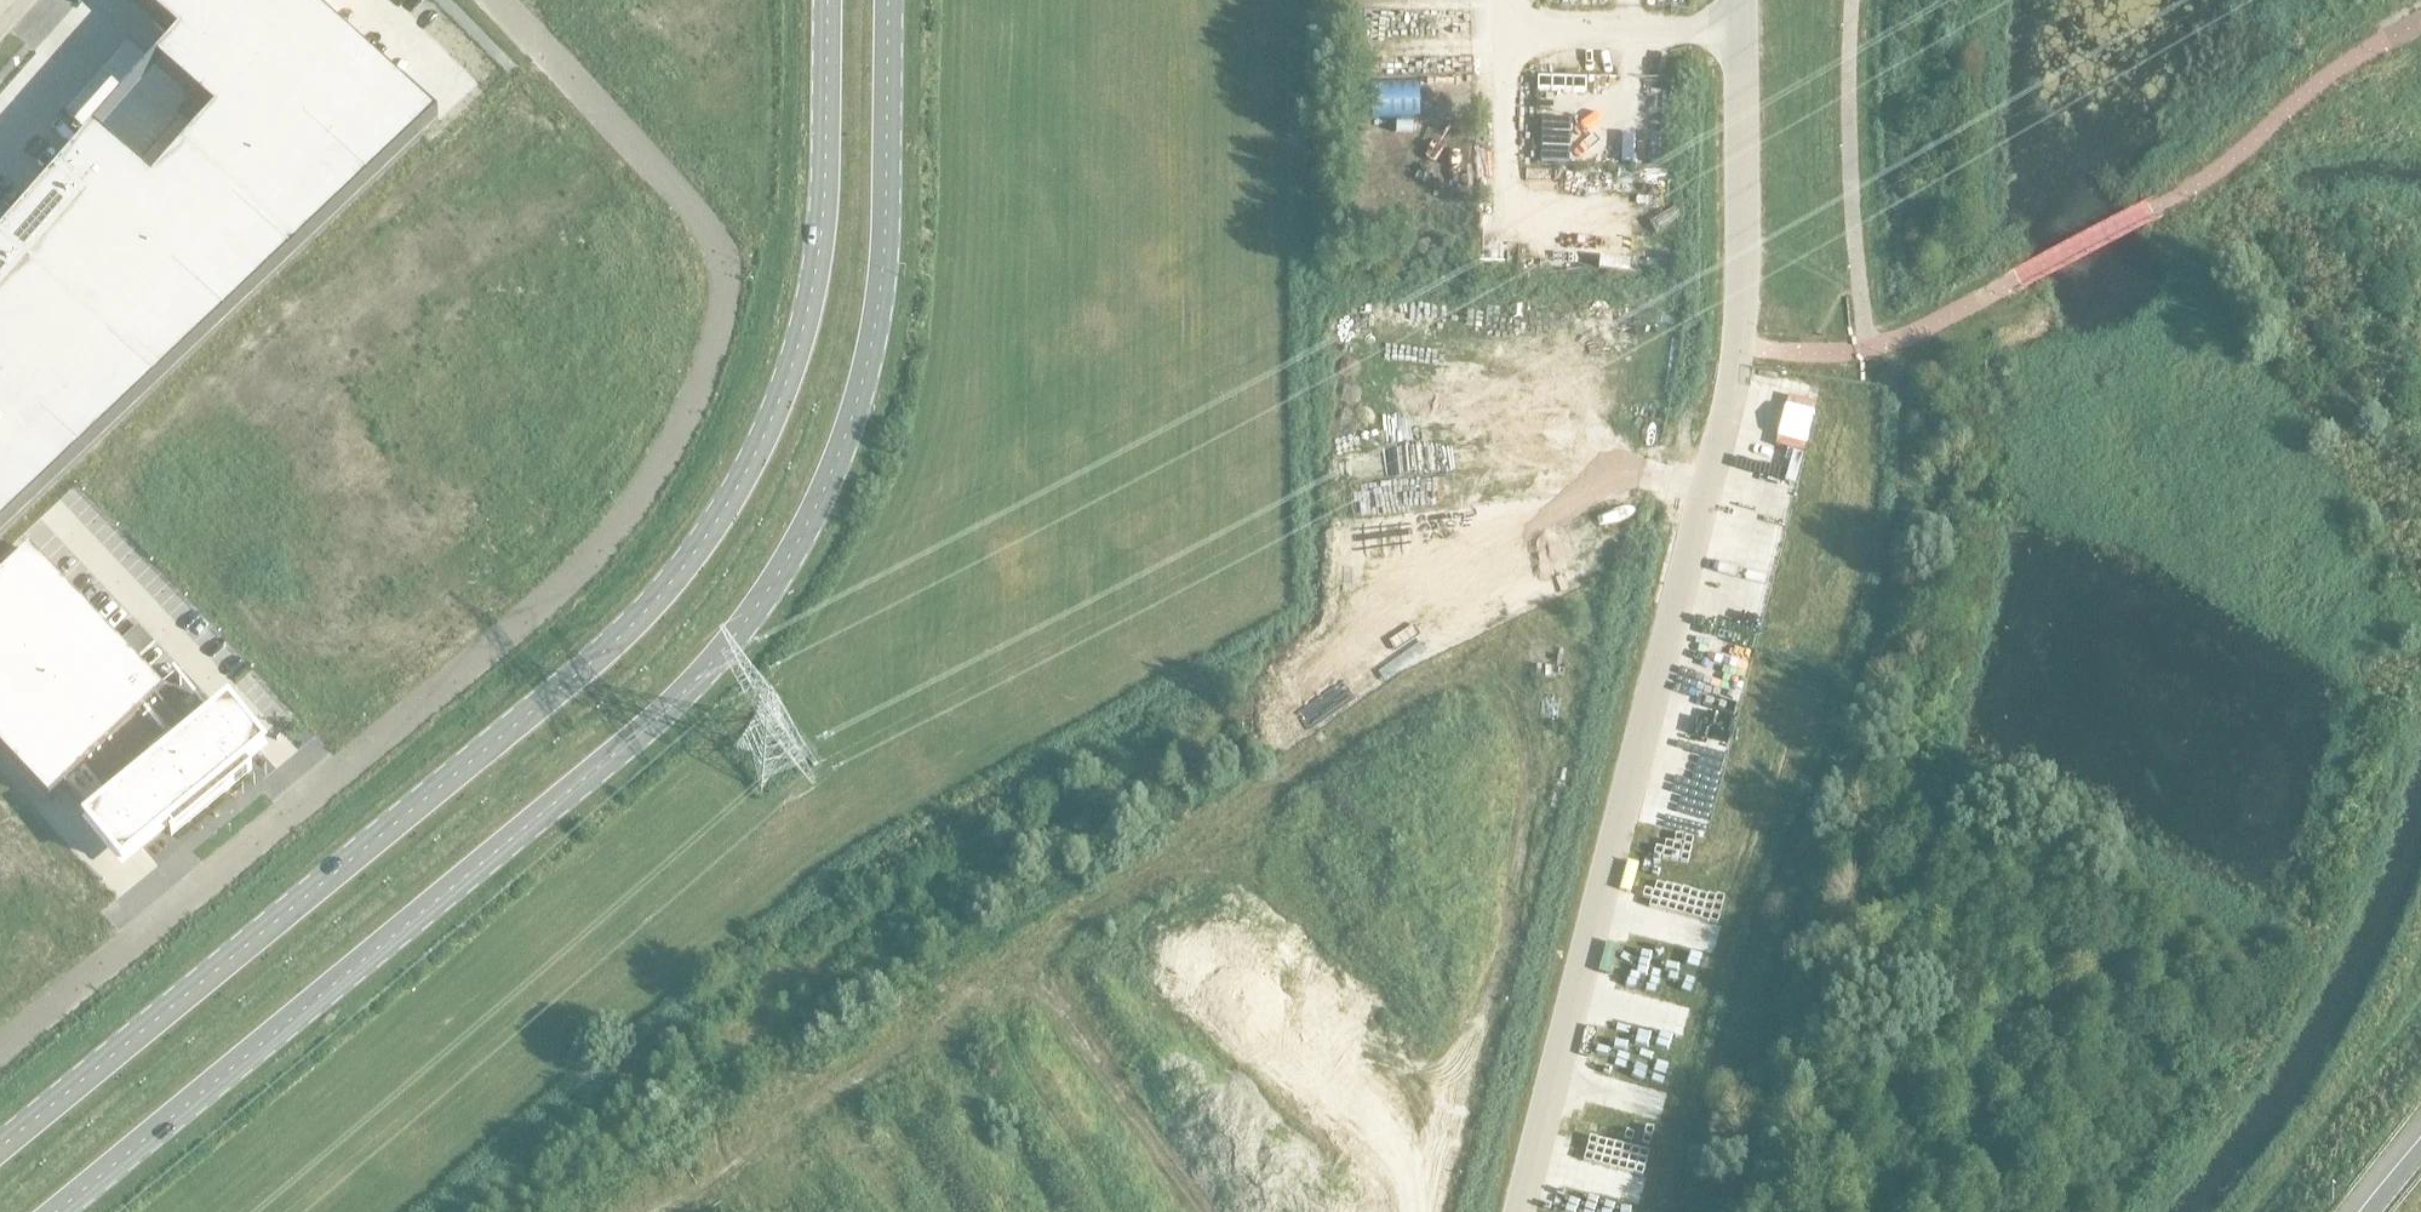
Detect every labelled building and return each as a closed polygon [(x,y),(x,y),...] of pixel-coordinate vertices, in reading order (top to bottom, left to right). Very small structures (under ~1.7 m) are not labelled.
[(438,122),(309,8),(316,0),(133,0),(178,40),(156,66),(215,118),(153,188),(94,136),(0,242),(0,537),(438,122)] [(247,764),(265,749),(229,706),(212,720),(204,711),(203,713),(210,722),(189,739),(157,700),(165,693),(31,551),(0,580),(0,749),(50,802),(65,787),(91,819),(87,823),(122,867),(170,827),(173,832),(170,834),(172,836),(252,770),(247,764)] [(21,819),(0,796),(0,839),(21,819)]
